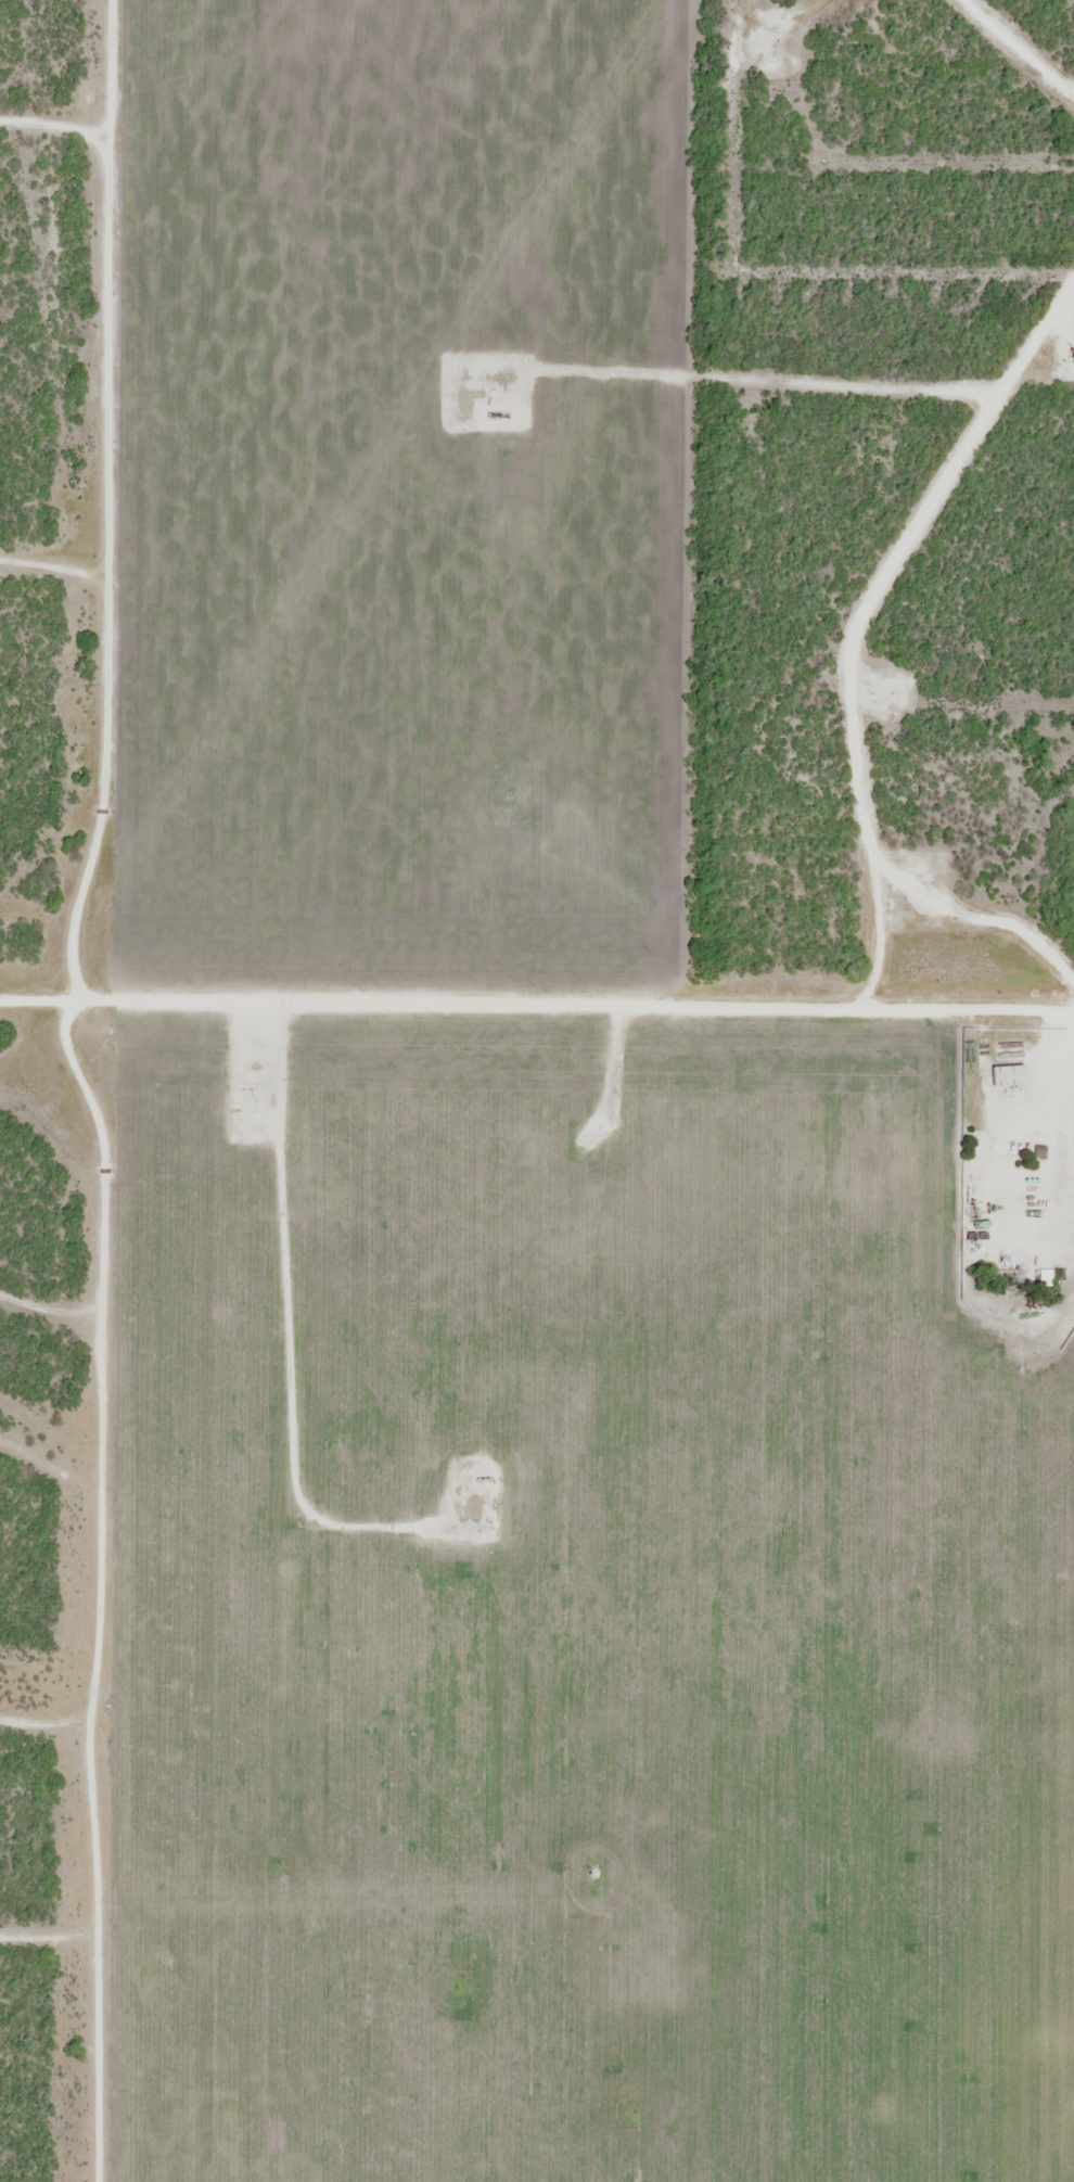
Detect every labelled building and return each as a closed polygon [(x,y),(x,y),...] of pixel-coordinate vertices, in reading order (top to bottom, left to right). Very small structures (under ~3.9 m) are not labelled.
[(1051,1287),(1051,1270),(1040,1271),(1040,1287),(1051,1287)]
